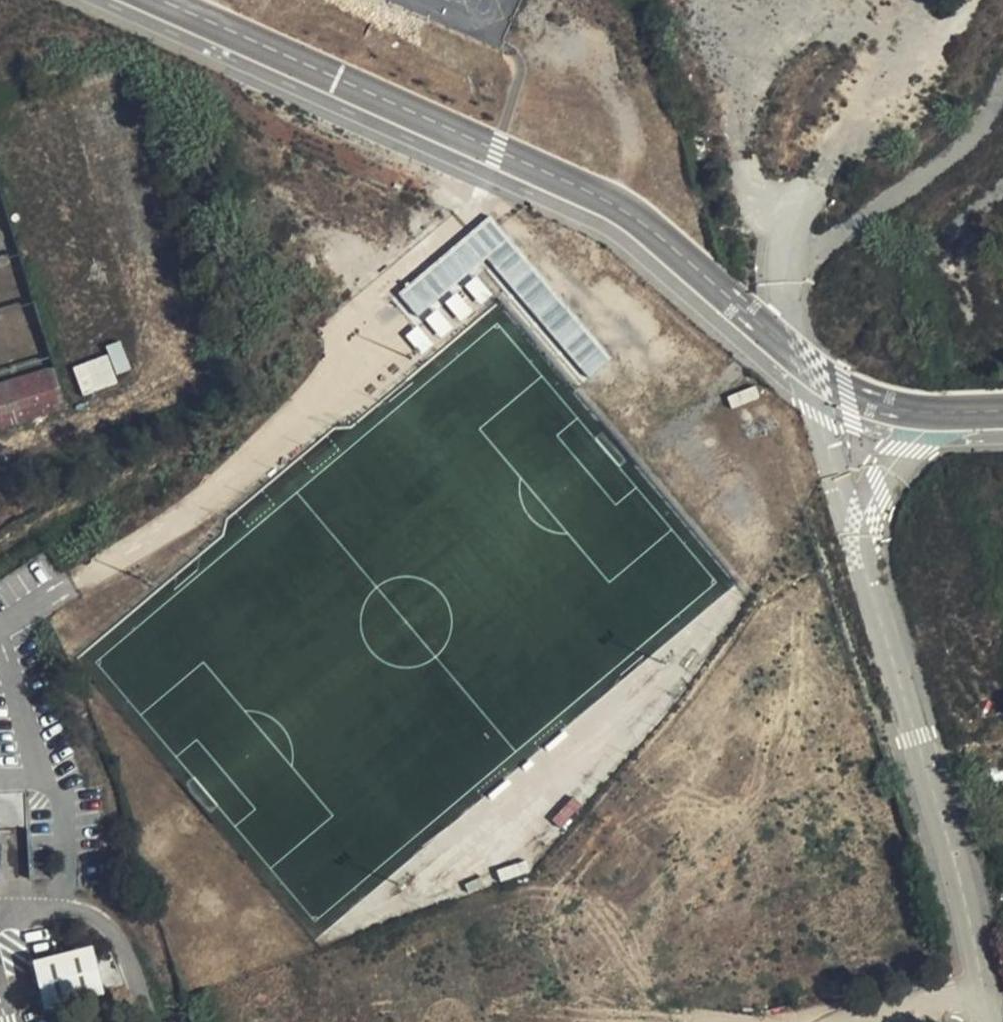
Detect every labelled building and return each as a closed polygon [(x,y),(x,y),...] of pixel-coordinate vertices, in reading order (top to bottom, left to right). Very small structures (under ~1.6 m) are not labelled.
[(489,214),(397,293),(418,318),(487,260),(588,378),(612,357),(489,214)] [(81,395),(116,382),(107,354),(72,367),(81,395)] [(0,377),(0,419),(51,401),(37,365),(0,377)] [(565,829),(581,805),(567,796),(551,820),(565,829)] [(94,958),(34,973),(40,1001),(101,985),(94,958)]
